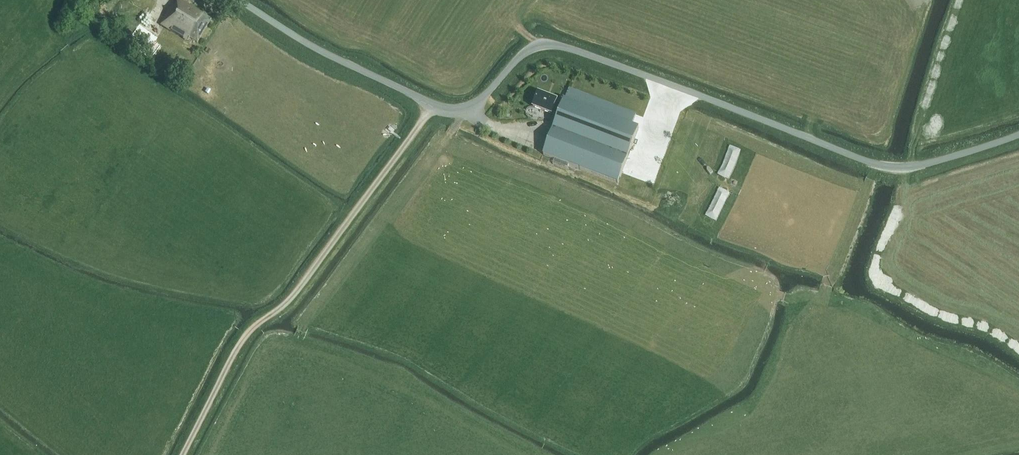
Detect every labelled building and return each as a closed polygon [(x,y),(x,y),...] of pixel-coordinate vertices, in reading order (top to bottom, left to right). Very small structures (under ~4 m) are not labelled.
[(179,0),(178,0),(173,8),(171,7),(161,24),(188,41),(189,38),(197,43),(211,19),(203,14),(179,0)] [(127,41),(132,34),(124,28),(119,35),(127,41)] [(150,60),(157,50),(137,36),(131,46),(150,60)] [(184,67),(189,57),(176,50),(171,61),(184,67)] [(618,184),(639,128),(632,126),(636,115),(569,89),(565,100),(564,100),(563,103),(557,101),(557,100),(538,93),(533,108),(552,115),(554,110),(559,113),(543,155),(618,184)]
